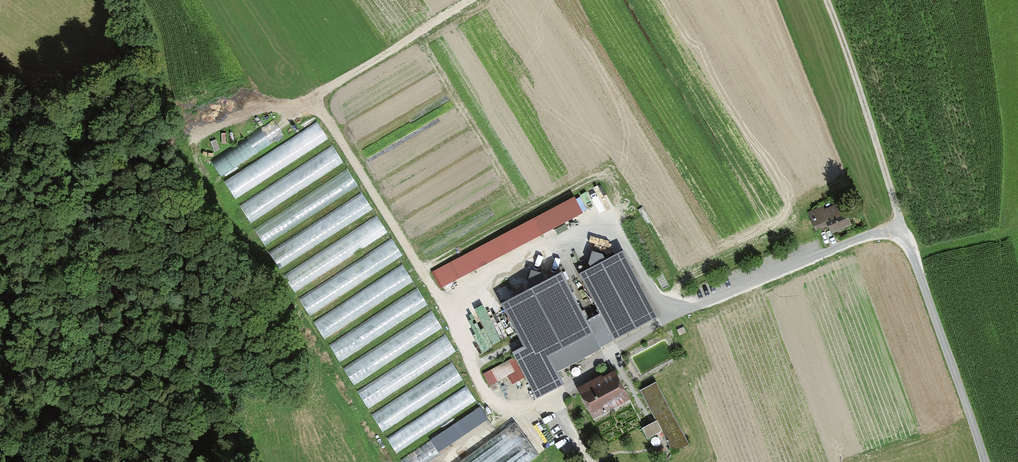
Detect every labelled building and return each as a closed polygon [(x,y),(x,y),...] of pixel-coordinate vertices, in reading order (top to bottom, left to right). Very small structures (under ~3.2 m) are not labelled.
[(271,121),(208,160),(218,176),(281,137),(271,121)] [(315,123),(222,182),(232,198),(325,139),(315,123)] [(330,148),(236,208),(247,224),(340,164),(330,148)] [(344,170),(251,229),(262,246),(355,186),(344,170)] [(358,195),(265,254),(275,270),(368,211),(358,195)] [(571,197),(430,271),(437,286),(579,212),(571,197)] [(821,208),(807,213),(814,228),(827,223),(830,231),(848,224),(840,205),(823,212),(821,208)] [(375,216),(282,276),(292,292),(385,232),(375,216)] [(389,240),(296,299),(307,315),(400,256),(389,240)] [(610,343),(652,318),(616,254),(576,276),(596,314),(610,343)] [(403,265),(310,324),(320,340),(413,281),(403,265)] [(575,304),(558,274),(499,305),(514,335),(529,328),(575,304)] [(416,289),(323,349),(333,365),(427,305),(416,289)] [(583,322),(575,304),(529,328),(536,340),(515,353),(536,392),(559,379),(555,371),(610,343),(596,314),(583,322)] [(431,312),(338,372),(349,388),(442,328),(431,312)] [(443,336),(350,395),(361,411),(454,352),(443,336)] [(490,386),(516,371),(509,359),(483,374),(490,386)] [(452,365),(366,420),(376,435),(462,381),(452,365)] [(592,417),(626,400),(613,372),(577,390),(592,417)] [(670,452),(685,445),(653,382),(638,390),(670,452)] [(465,388),(383,440),(393,455),(475,403),(465,388)] [(395,461),(430,461),(491,423),(481,407),(395,461)] [(458,461),(528,461),(536,457),(512,424),(458,461)]
